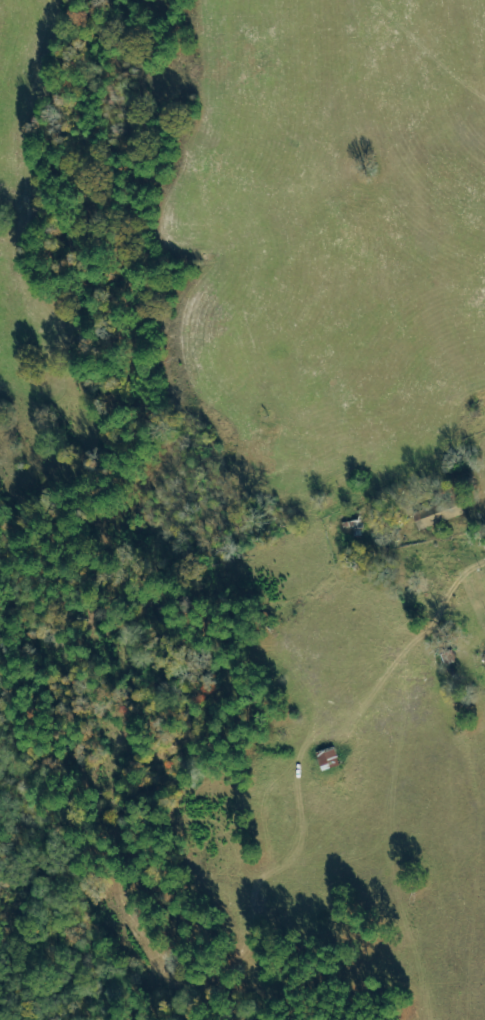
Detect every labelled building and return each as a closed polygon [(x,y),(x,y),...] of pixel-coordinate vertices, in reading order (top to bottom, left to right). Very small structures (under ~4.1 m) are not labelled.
[(364,529),(356,512),(344,518),(352,535),(364,529)] [(322,771),(340,764),(333,745),(315,752),(322,771)]
